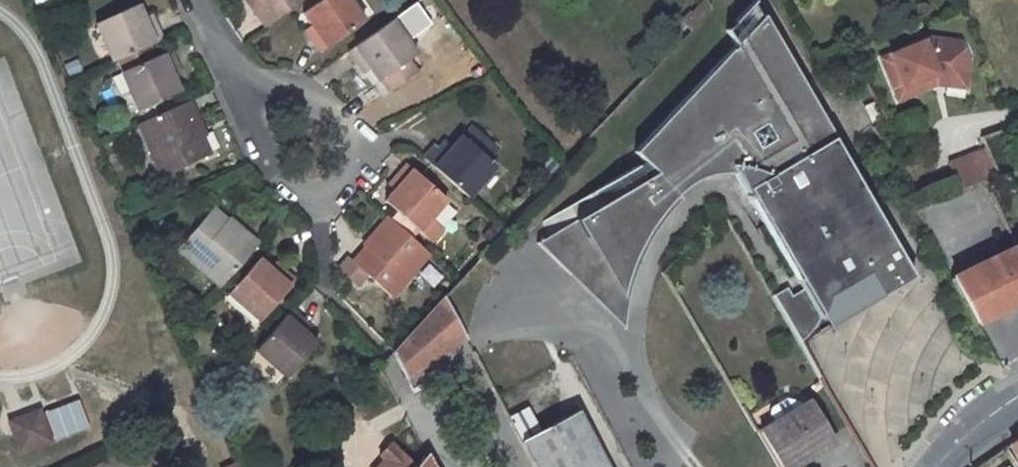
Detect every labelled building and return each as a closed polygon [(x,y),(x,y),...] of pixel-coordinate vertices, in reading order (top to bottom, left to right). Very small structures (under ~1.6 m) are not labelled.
[(304,0),(250,0),(248,2),(266,27),(304,0)] [(366,20),(352,0),(321,0),(303,13),(317,33),(311,37),(321,52),(366,20)] [(915,276),(753,1),(724,33),(732,46),(633,150),(654,171),(573,219),(626,309),(629,292),(635,273),(638,270),(641,260),(652,241),(667,219),(677,209),(688,198),(703,186),(713,179),(725,172),(743,164),(745,163),(813,279),(824,297),(832,293),(867,273),(881,297),(915,276)] [(97,23),(114,61),(162,39),(155,23),(149,26),(146,20),(139,4),(97,23)] [(417,53),(394,20),(349,51),(358,64),(365,61),(381,82),(383,80),(391,92),(418,71),(409,59),(417,53)] [(932,39),(883,59),(900,100),(939,85),(940,75),(967,79),(969,63),(961,43),(932,39)] [(120,72),(138,110),(179,91),(169,68),(177,65),(170,50),(120,72)] [(967,79),(940,75),(939,85),(965,88),(967,79)] [(887,116),(877,99),(866,105),(876,123),(887,116)] [(200,125),(190,101),(139,124),(162,175),(210,154),(200,131),(202,130),(200,125)] [(428,162),(469,197),(496,166),(487,157),(497,146),(474,124),(464,135),(462,134),(445,154),(439,149),(431,142),(420,155),(428,162)] [(986,151),(951,162),(960,188),(998,175),(986,151)] [(420,230),(448,198),(407,163),(396,176),(401,181),(385,201),(420,230)] [(231,223),(213,207),(177,248),(221,286),(259,243),(234,221),(231,223)] [(392,296),(430,254),(387,217),(365,242),(369,244),(352,262),(346,258),(339,267),(359,286),(368,275),(392,296)] [(626,309),(573,219),(553,231),(537,241),(579,285),(623,328),(623,323),(626,309)] [(959,283),(979,321),(1017,304),(1017,249),(1016,245),(954,275),(959,283)] [(278,275),(258,258),(228,293),(260,321),(296,280),(284,269),(278,275)] [(776,303),(801,345),(802,344),(808,339),(817,329),(823,318),(829,306),(832,293),(824,297),(813,279),(789,295),(776,303)] [(789,295),(784,287),(771,295),(776,303),(789,295)] [(467,339),(444,295),(393,351),(407,378),(467,339)] [(298,325),(303,319),(291,309),(255,349),(286,376),(318,342),(298,325)] [(810,400),(802,405),(800,400),(786,396),(770,406),(768,412),(773,422),(758,430),(780,466),(790,466),(802,459),(799,455),(830,435),(810,400)] [(39,410),(10,421),(20,449),(49,438),(39,410)] [(536,466),(609,466),(578,410),(521,440),(536,466)] [(821,419),(835,442),(848,434),(834,411),(821,419)] [(1010,443),(1017,456),(1017,438),(1010,443)] [(416,465),(392,444),(381,455),(386,461),(381,466),(414,466),(416,465)] [(414,466),(434,466),(427,454),(416,465),(414,466)]
